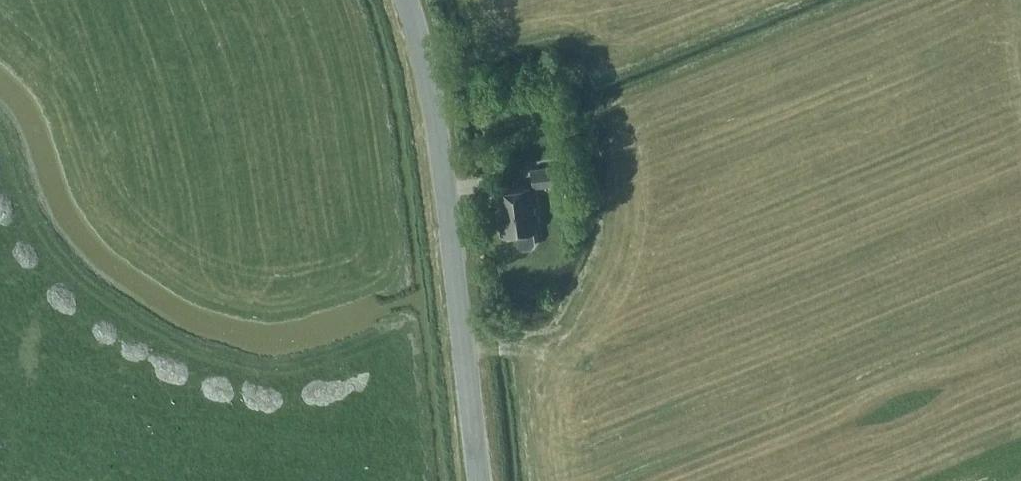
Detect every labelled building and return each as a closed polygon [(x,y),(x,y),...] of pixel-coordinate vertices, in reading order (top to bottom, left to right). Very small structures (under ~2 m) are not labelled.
[(532,186),(565,182),(562,163),(530,167),(532,186)] [(534,241),(532,230),(535,229),(529,186),(495,190),(501,234),(516,232),(518,244),(522,247),(530,246),(534,241)]
